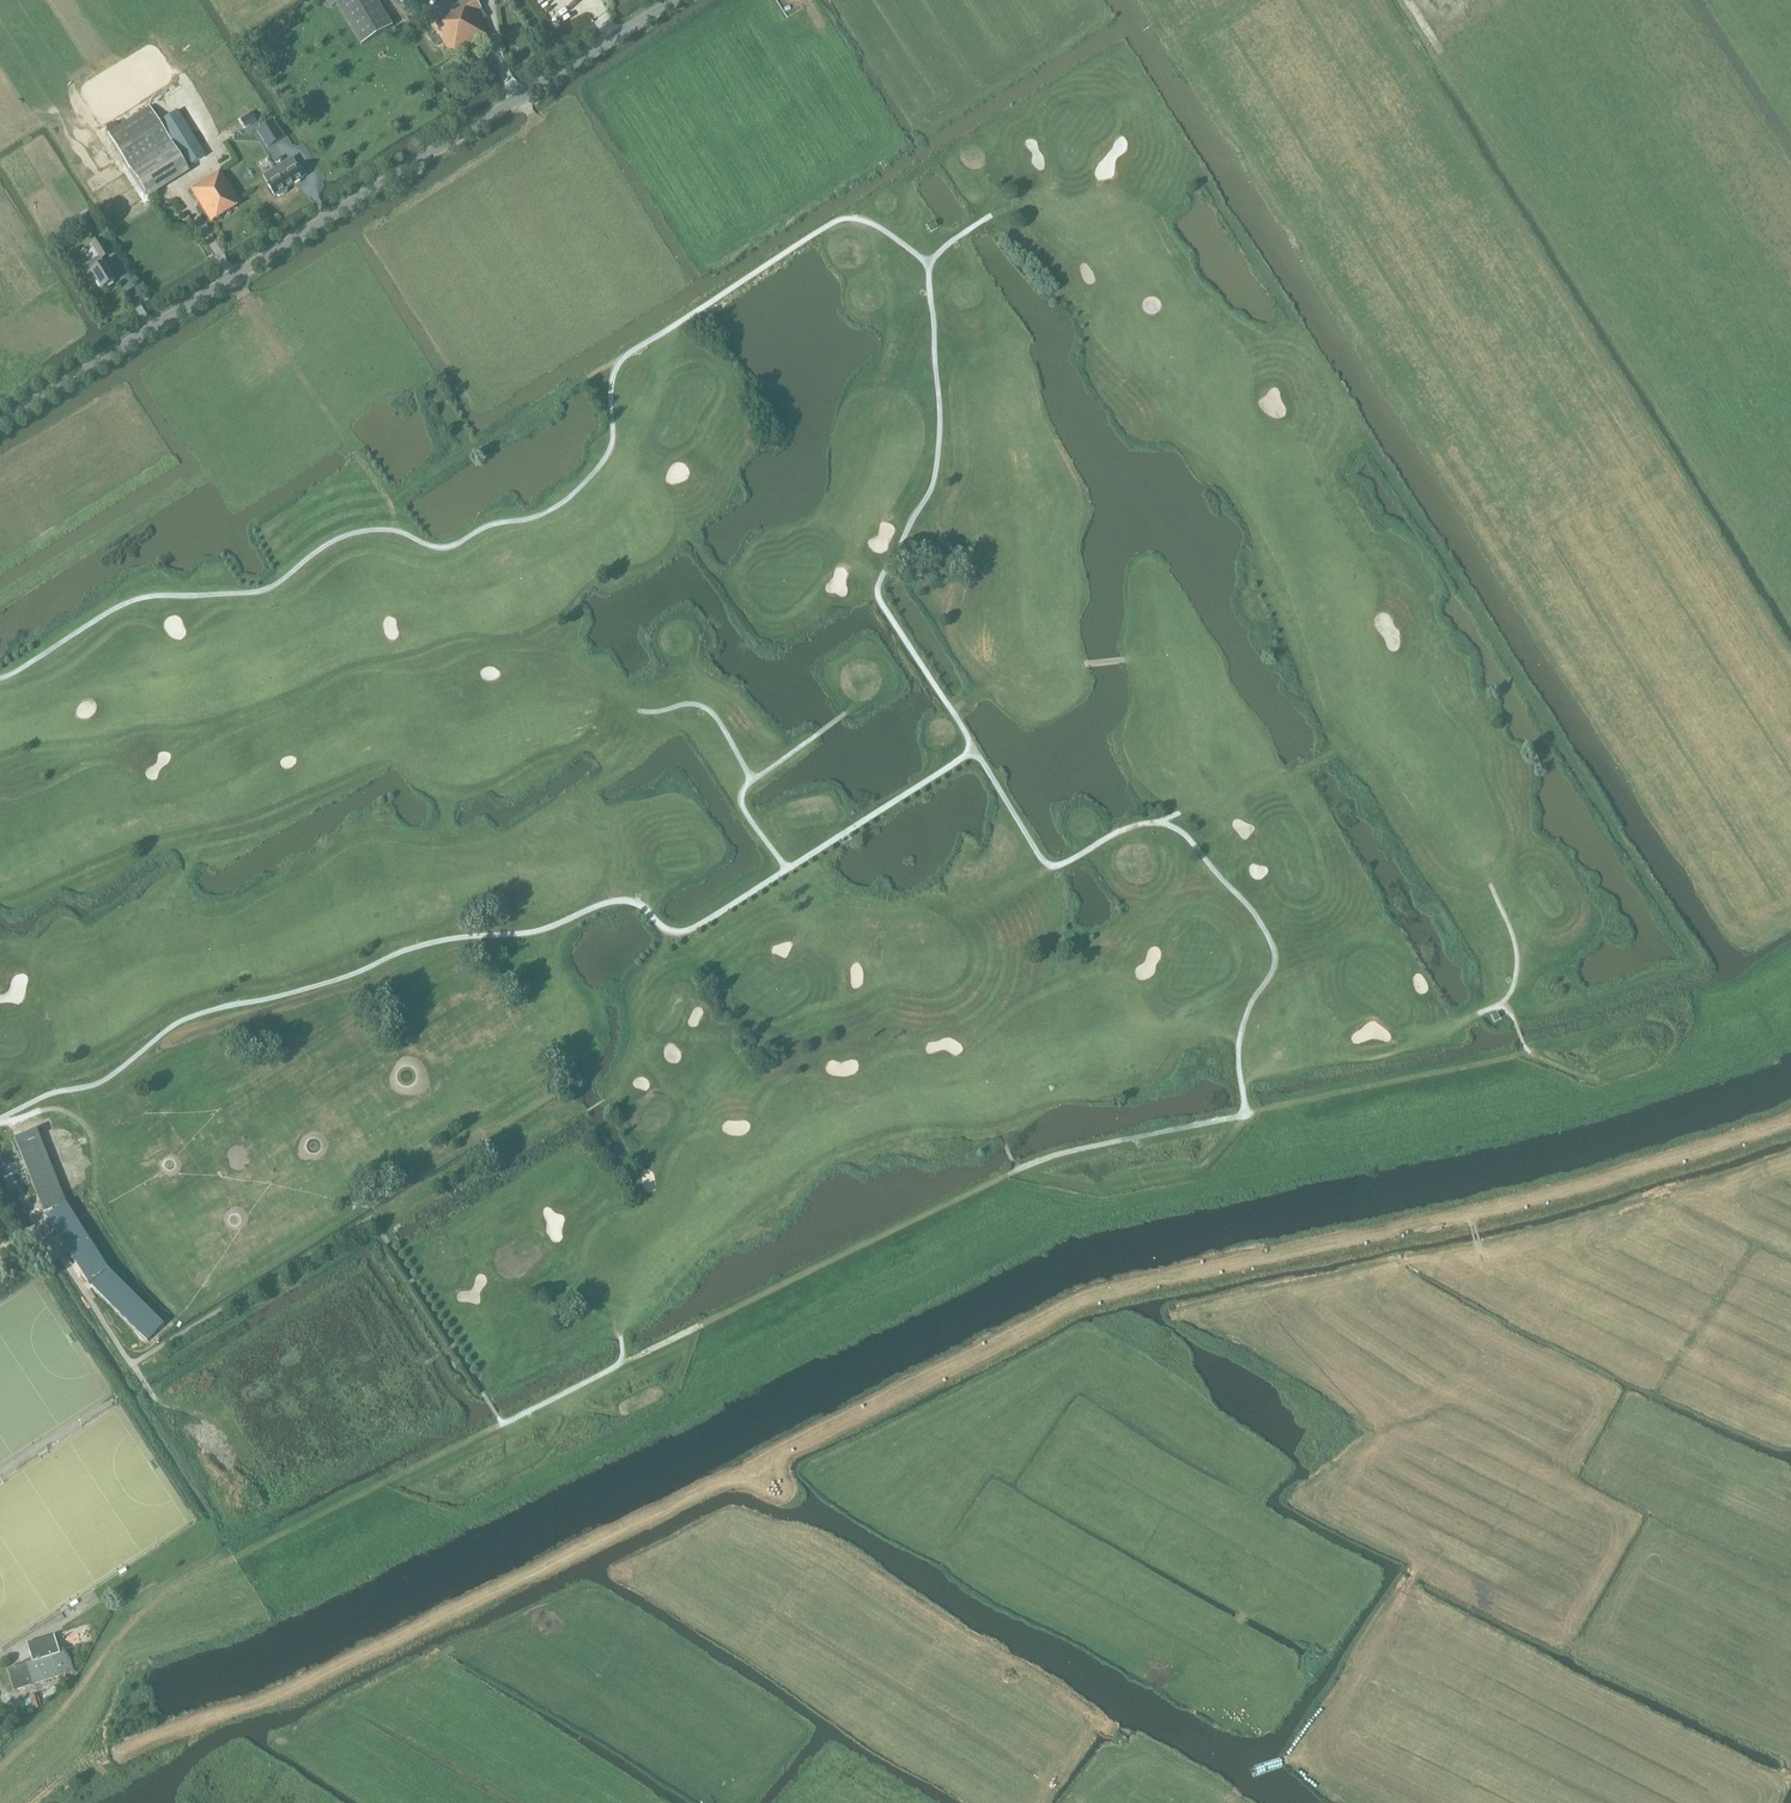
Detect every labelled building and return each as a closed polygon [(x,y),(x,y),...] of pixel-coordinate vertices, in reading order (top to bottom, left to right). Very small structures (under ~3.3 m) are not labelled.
[(332,8),(337,5),(362,45),(391,28),(393,27),(392,26),(376,0),(327,0),(332,8)] [(475,0),(447,0),(425,13),(453,58),(488,36),(480,22),(487,18),(475,0)] [(150,107),(108,133),(130,170),(146,196),(150,193),(204,159),(207,157),(177,111),(174,113),(160,122),(150,107)] [(256,120),(252,113),(240,121),(244,127),(256,120)] [(283,137),(273,121),(258,131),(268,146),(283,137)] [(293,158),(263,176),(269,184),(268,185),(275,196),(277,194),(278,196),(280,196),(286,192),(287,191),(286,189),(305,177),(299,166),(298,166),(293,158)] [(241,204),(220,171),(190,189),(212,222),(241,204)] [(101,233),(91,218),(83,223),(92,237),(101,233)] [(927,227),(930,232),(936,228),(933,223),(927,227)] [(110,255),(99,238),(90,243),(99,257),(80,268),(86,277),(92,273),(102,289),(116,281),(102,260),(110,255)] [(51,1212),(97,1286),(109,1278),(62,1205),(51,1212)] [(26,1663),(8,1669),(15,1690),(74,1672),(71,1660),(65,1651),(64,1649),(60,1650),(55,1635),(54,1635),(54,1637),(28,1645),(28,1643),(27,1643),(32,1659),(26,1661),(26,1663)]
